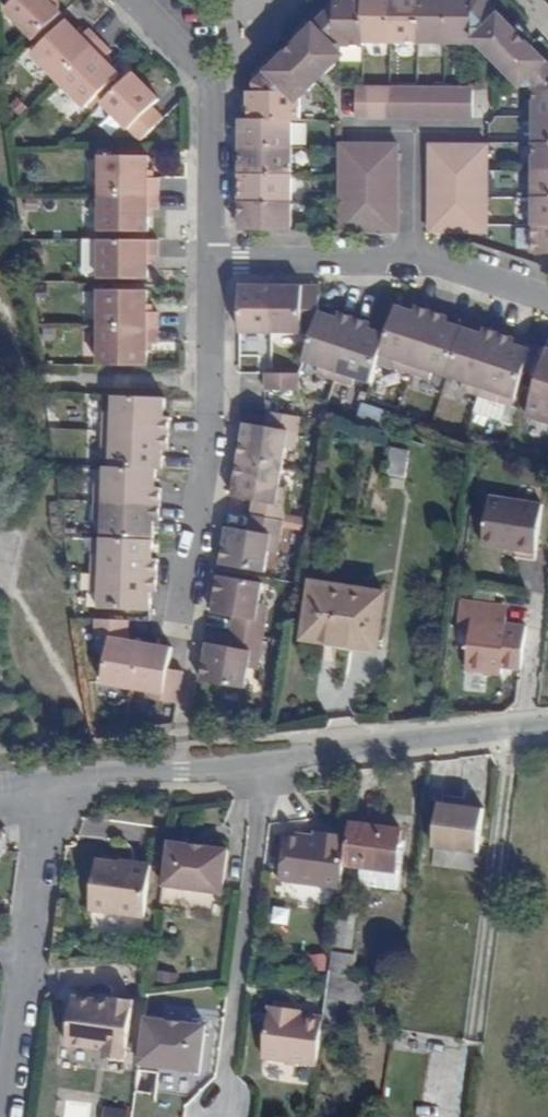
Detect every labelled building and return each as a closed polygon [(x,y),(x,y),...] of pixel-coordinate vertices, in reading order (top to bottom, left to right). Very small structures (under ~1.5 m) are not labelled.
[(8,6),(38,37),(65,11),(54,0),(15,0),(8,6)] [(65,11),(64,0),(54,0),(65,11)] [(339,10),(338,42),(366,43),(366,39),(366,0),(339,0),(339,10)] [(366,39),(392,40),(393,0),(366,0),(366,39)] [(392,40),(420,40),(420,0),(393,0),(392,40)] [(420,40),(448,40),(449,0),(420,0),(420,40)] [(448,40),(474,41),(475,35),(476,0),(449,0),(448,40)] [(475,35),(491,52),(516,28),(490,0),(476,0),(475,35)] [(329,10),(299,40),(329,71),(338,62),(338,42),(339,10),(329,10)] [(35,52),(61,79),(104,37),(99,32),(94,27),(90,30),(85,36),(79,30),(68,19),(35,52)] [(85,36),(90,30),(85,24),(79,30),(85,36)] [(516,28),(491,52),(507,69),(532,44),(516,28)] [(104,37),(61,79),(88,107),(122,74),(112,63),(107,57),(112,52),(115,49),(110,43),(104,37)] [(299,40),(288,49),(318,81),(329,71),(299,40)] [(532,44),(507,69),(524,86),(535,87),(547,87),(547,61),(532,44)] [(257,79),(256,88),(302,89),(309,89),(318,81),(288,49),(257,79)] [(118,58),(112,52),(107,57),(112,63),(118,58)] [(149,83),(136,69),(105,100),(143,138),(166,116),(155,104),(162,97),(149,83)] [(473,88),(357,86),(357,115),(473,117),(473,88)] [(535,87),(534,114),(547,115),(547,87),(535,87)] [(252,88),(251,116),(293,117),(301,117),(302,89),(256,88),(252,88)] [(534,114),(534,141),(547,142),(547,115),(534,114)] [(251,116),(243,116),(243,145),(293,145),(293,117),(251,116)] [(340,230),(396,230),(398,143),(342,141),(340,230)] [(534,141),(533,168),(547,168),(547,142),(534,141)] [(430,231),(447,231),(485,231),(487,144),(431,143),(430,231)] [(293,145),(243,145),(243,171),(292,172),(293,145)] [(103,192),(161,192),(161,184),(162,176),(156,176),(150,176),(150,169),(150,155),(103,154),(103,192)] [(533,168),(533,196),(547,196),(547,168),(533,168)] [(292,172),(243,171),(243,199),(292,200),(292,172)] [(161,200),(161,192),(103,192),(102,230),(149,230),(150,215),(150,208),(156,208),(161,208),(161,200)] [(533,196),(532,224),(547,224),(547,196),(533,196)] [(243,228),(291,229),(292,200),(243,199),(243,228)] [(532,224),(531,254),(547,254),(547,224),(532,224)] [(103,238),(86,238),(86,269),(90,273),(102,273),(102,276),(150,277),(150,262),(150,254),(156,255),(161,255),(161,247),(161,239),(103,238)] [(242,328),(273,328),(273,283),(258,282),(242,282),(242,328)] [(273,328),(315,329),(321,308),(322,283),(297,283),(273,283),(273,328)] [(102,325),(160,326),(160,317),(161,309),(155,309),(149,309),(149,302),(150,289),(103,288),(102,325)] [(395,364),(414,370),(435,308),(419,303),(416,311),(410,309),(411,306),(404,303),(398,301),(388,330),(381,351),(398,356),(395,364)] [(317,370),(337,377),(356,314),(343,310),(340,318),(333,316),(335,312),(328,310),(321,308),(315,329),(306,358),(320,362),(317,370)] [(435,368),(450,373),(466,324),(454,320),(453,322),(447,320),(449,313),(442,310),(435,308),(414,370),(432,376),(435,368)] [(358,375),(372,380),(381,351),(388,330),(377,327),(376,329),(370,327),(372,320),(364,317),(356,314),(337,377),(355,383),(358,375)] [(466,324),(450,373),(466,379),(463,387),(481,393),(502,329),(495,327),(488,324),(485,332),(477,330),(477,328),(466,324)] [(101,363),(148,364),(148,350),(148,342),(154,342),(160,342),(160,334),(160,326),(102,325),(101,363)] [(481,393),(475,409),(493,415),(498,399),(501,390),(517,395),(517,394),(524,370),(532,345),(521,342),(520,343),(514,341),(516,334),(509,331),(502,329),(481,393)] [(522,336),(516,334),(514,341),(520,343),(521,342),(522,336)] [(521,342),(532,345),(534,340),(522,336),(521,342)] [(532,345),(524,370),(534,372),(542,343),(534,340),(532,345)] [(534,372),(541,375),(547,351),(547,345),(542,343),(534,372)] [(534,399),(529,415),(547,420),(547,351),(541,375),(534,399)] [(268,392),(285,389),(302,389),(302,371),(273,370),(268,370),(268,392)] [(498,399),(493,415),(503,418),(508,402),(514,404),(517,395),(501,390),(498,399)] [(164,408),(165,396),(112,393),(112,409),(104,408),(103,430),(170,432),(171,416),(162,415),(162,408),(164,408)] [(299,429),(302,415),(285,412),(277,410),(274,427),(249,422),(246,441),(243,459),(282,465),(289,427),(299,429)] [(170,432),(103,430),(102,448),(110,448),(110,466),(158,467),(163,468),(164,454),(161,454),(162,447),(169,447),(170,440),(170,432)] [(409,451),(392,447),(387,475),(405,478),(409,451)] [(255,514),(283,519),(285,504),(275,502),(278,487),(282,465),(243,459),(240,477),(237,496),(257,499),(255,514)] [(158,467),(110,466),(104,465),(104,481),(96,481),(96,500),(162,503),(163,486),(153,486),(154,480),(158,480),(158,467)] [(275,502),(285,504),(288,488),(278,487),(275,502)] [(518,544),(538,547),(545,498),(493,490),(486,540),(503,542),(504,539),(519,542),(518,544)] [(162,503),(96,500),(96,519),(103,519),(103,536),(156,538),(157,525),(151,525),(152,518),(162,517),(162,503)] [(280,535),(283,519),(255,514),(252,530),(229,526),(226,545),(223,564),(263,571),(268,545),(270,534),(280,535)] [(278,547),(280,535),(270,534),(268,545),(278,547)] [(150,552),(156,552),(156,538),(103,536),(102,554),(94,553),(94,572),(159,574),(160,558),(150,558),(150,552)] [(536,555),(538,547),(518,544),(517,553),(536,555)] [(101,592),(100,608),(153,610),(153,597),(149,596),(149,590),(159,590),(159,574),(94,572),(94,592),(101,592)] [(232,632),(263,638),(266,621),(256,620),(258,607),(261,584),(220,577),(215,614),(234,618),(232,632)] [(385,593),(312,581),(303,633),(340,639),(339,644),(376,650),(385,593)] [(498,619),(500,602),(464,597),(460,625),(471,626),(465,668),(500,673),(503,649),(520,651),(524,623),(506,620),(498,619)] [(508,603),(500,602),(498,619),(506,620),(508,603)] [(256,620),(266,621),(268,609),(258,607),(256,620)] [(112,636),(105,683),(135,689),(143,641),(126,638),(127,619),(95,618),(94,633),(112,636)] [(260,654),(263,638),(232,632),(229,647),(219,646),(209,644),(203,682),(243,689),(247,665),(250,652),(260,654)] [(143,641),(135,689),(147,691),(164,694),(163,700),(179,702),(184,669),(171,667),(174,647),(159,644),(143,641)] [(247,665),(258,666),(260,654),(250,652),(247,665)] [(164,694),(147,691),(146,696),(163,700),(164,694)] [(484,806),(440,799),(433,844),(477,850),(484,806)] [(400,829),(349,822),(346,843),(343,863),(364,866),(362,884),(399,890),(407,843),(399,842),(400,829)] [(343,863),(346,843),(324,841),(323,846),(313,845),(284,841),(278,888),(339,895),(343,863)] [(228,859),(167,851),(162,894),(222,902),(228,859)] [(95,868),(89,917),(143,925),(150,874),(131,871),(130,876),(120,874),(120,871),(119,871),(95,868)] [(337,909),(331,950),(349,953),(355,911),(337,909)] [(325,998),(322,1020),(335,1022),(338,1000),(325,998)] [(98,1007),(72,1004),(66,1052),(103,1057),(102,1064),(124,1067),(132,1008),(111,1005),(110,1012),(98,1011),(98,1007)] [(290,1015),(268,1012),(261,1063),(315,1070),(321,1023),(300,1020),(289,1019),(290,1015)] [(166,1020),(165,1027),(187,1030),(187,1023),(166,1020)] [(145,1025),(139,1071),(201,1078),(206,1032),(187,1030),(165,1027),(145,1025)] [(128,1110),(102,1105),(100,1116),(127,1116),(128,1110)]
